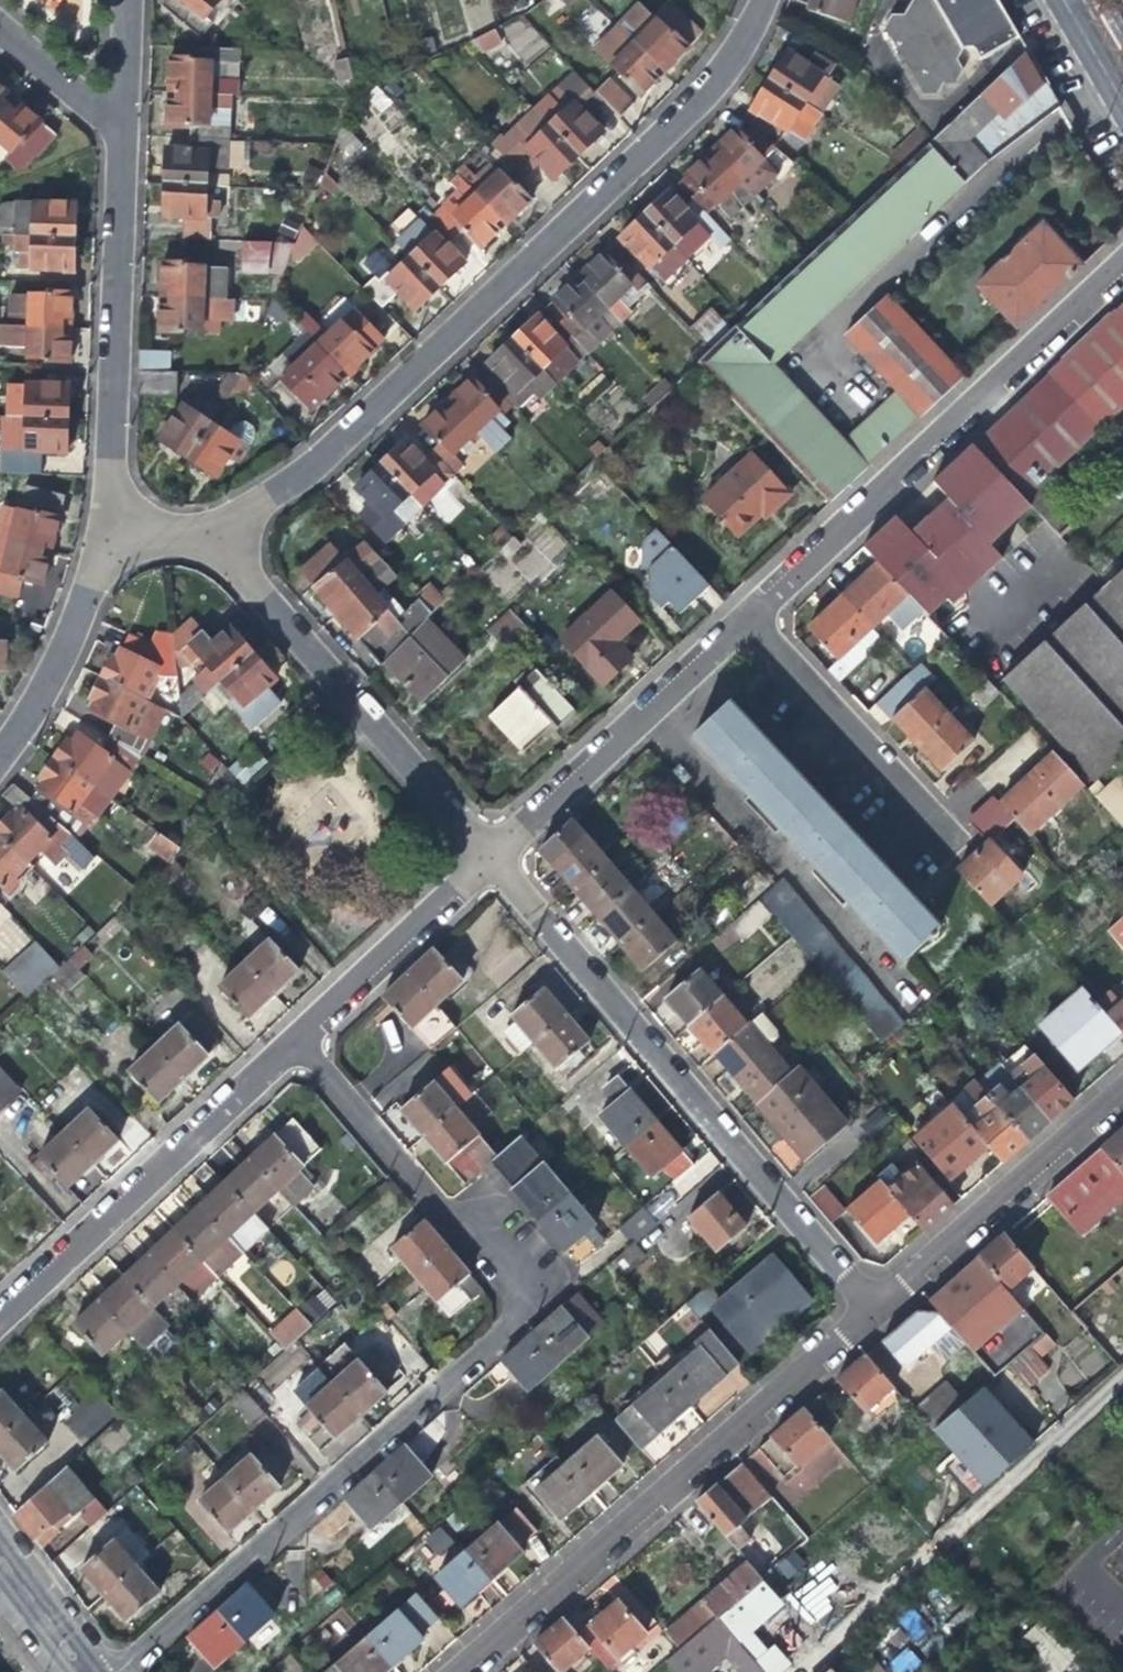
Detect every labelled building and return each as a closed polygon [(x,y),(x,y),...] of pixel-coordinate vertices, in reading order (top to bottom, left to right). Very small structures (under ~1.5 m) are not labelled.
[(212,23),(205,18),(220,0),(167,0),(164,3),(202,35),(212,23)] [(231,0),(220,0),(205,18),(212,23),(231,0)] [(618,26),(665,71),(686,50),(702,33),(666,0),(654,12),(642,0),(618,26)] [(810,11),(850,23),(858,0),(814,0),(810,11)] [(906,13),(893,13),(887,29),(924,94),(938,93),(945,83),(958,82),(966,70),(958,60),(963,51),(975,53),(980,62),(1020,37),(1018,33),(1014,35),(996,5),(997,0),(915,0),(906,13)] [(1110,19),(1122,39),(1122,23),(1118,14),(1110,19)] [(528,17),(504,28),(520,62),(544,51),(528,17)] [(654,83),(665,71),(618,26),(596,49),(626,78),(625,80),(642,96),(654,83)] [(495,27),(480,35),(485,45),(500,38),(495,27)] [(170,74),(170,91),(232,92),(240,92),(241,79),(230,78),(213,78),(214,61),(230,61),(241,61),(242,47),(196,46),(196,58),(171,57),(170,74)] [(987,161),(1059,104),(1050,88),(1028,50),(929,143),(905,166),(856,213),(810,256),(777,287),(758,305),(744,318),(710,351),(698,362),(829,502),(962,377),(886,294),(843,332),(896,391),(844,440),(772,363),(987,161)] [(781,64),(771,79),(824,114),(842,85),(832,78),(838,68),(817,55),(810,66),(788,52),(781,64)] [(355,78),(350,58),(336,60),(341,81),(355,78)] [(230,78),(230,61),(214,61),(213,78),(230,78)] [(537,109),(580,156),(596,140),(605,132),(587,113),(602,99),(576,71),(561,84),(535,107),(537,109)] [(623,116),(636,103),(610,79),(597,92),(623,116)] [(806,141),(824,114),(771,79),(763,92),(752,109),(772,123),(775,120),(806,141)] [(17,100),(1,86),(0,86),(0,120),(17,100)] [(393,102),(378,86),(370,94),(385,110),(393,102)] [(232,109),(232,92),(170,91),(169,109),(169,125),(192,127),(191,137),(229,139),(230,124),(211,123),(212,108),(232,109)] [(13,152),(5,161),(19,174),(37,156),(40,158),(60,136),(43,122),(17,100),(0,120),(0,141),(13,152)] [(567,167),(580,156),(537,109),(513,131),(523,142),(518,147),(507,157),(523,175),(537,163),(554,180),(567,167)] [(337,143),(326,169),(337,180),(359,139),(345,123),(337,143)] [(727,137),(711,152),(744,187),(751,179),(753,182),(762,174),(756,169),(777,147),(753,126),(747,134),(738,127),(727,137)] [(494,143),(497,146),(507,157),(518,147),(504,133),(494,143)] [(894,159),(905,166),(929,143),(922,133),(894,159)] [(228,153),(229,139),(191,137),(190,148),(168,148),(167,166),(167,182),(225,183),(226,173),(209,172),(209,164),(215,164),(215,152),(228,153)] [(5,161),(13,152),(0,141),(0,167),(5,161)] [(230,142),(230,166),(245,166),(245,142),(230,142)] [(455,168),(457,170),(507,224),(522,210),(532,200),(516,182),(523,175),(507,157),(497,146),(487,156),(492,161),(498,169),(488,179),(481,171),(478,174),(465,159),(455,168)] [(728,214),(735,207),(725,197),(732,190),(736,195),(744,187),(711,152),(702,162),(688,175),(704,193),(706,192),(719,205),(728,214)] [(492,161),(481,171),(488,179),(498,169),(492,161)] [(342,185),(337,180),(326,169),(319,187),(304,225),(313,234),(327,201),(342,185)] [(450,210),(442,202),(431,212),(455,238),(464,230),(481,248),(496,233),(507,224),(457,170),(448,179),(456,188),(464,197),(450,210)] [(709,215),(719,205),(706,192),(704,193),(688,175),(679,184),(709,215)] [(230,184),(225,183),(167,182),(166,202),(166,217),(186,218),(185,237),(212,238),(214,208),(207,208),(208,195),(229,195),(230,184)] [(456,188),(442,202),(450,210),(464,197),(456,188)] [(745,204),(736,195),(732,190),(725,197),(735,207),(738,210),(745,204)] [(690,230),(703,242),(708,238),(719,249),(731,238),(711,217),(701,227),(686,211),(687,209),(671,192),(660,202),(645,217),(683,255),(686,259),(694,251),(682,237),(690,230)] [(14,202),(14,205),(13,234),(76,237),(76,223),(77,201),(52,201),(52,204),(14,202)] [(2,234),(13,234),(14,205),(0,205),(0,234),(2,234)] [(420,219),(428,226),(433,232),(423,240),(408,254),(411,256),(439,287),(457,270),(465,263),(448,245),(455,238),(431,212),(429,211),(420,219)] [(667,271),(683,255),(645,217),(634,226),(620,239),(637,257),(639,255),(655,272),(662,266),(667,271)] [(977,284),(1016,326),(1081,265),(1064,246),(1043,223),(977,284)] [(419,235),(423,240),(433,232),(428,226),(419,235)] [(694,251),(703,242),(690,230),(682,237),(694,251)] [(74,273),(76,237),(13,234),(2,234),(1,268),(49,270),(49,272),(74,273)] [(294,254),(299,241),(244,239),(244,269),(269,269),(271,254),(294,254)] [(620,320),(630,311),(618,298),(626,291),(641,277),(612,247),(599,259),(580,277),(620,320)] [(374,276),(389,263),(376,249),(362,261),(374,276)] [(428,297),(439,287),(411,256),(396,270),(388,277),(385,274),(379,280),(375,276),(364,286),(383,306),(398,291),(415,309),(428,297)] [(163,281),(162,297),(228,299),(229,267),(187,265),(188,262),(163,262),(163,281)] [(393,267),(385,274),(388,277),(396,270),(393,267)] [(621,321),(620,320),(580,277),(566,290),(547,308),(557,318),(576,339),(589,353),(621,321)] [(13,325),(72,327),(73,312),(74,293),(49,291),(49,295),(14,293),(13,325)] [(637,304),(626,291),(618,298),(630,311),(637,304)] [(228,299),(162,297),(162,315),(161,332),(186,333),(186,330),(219,332),(219,320),(235,321),(236,300),(228,299)] [(736,310),(744,318),(758,305),(750,297),(736,310)] [(1122,408),(1122,304),(973,444),(979,450),(1022,498),(1122,408)] [(688,327),(702,343),(707,348),(730,327),(710,306),(688,327)] [(323,331),(315,339),(348,372),(368,353),(385,338),(356,308),(328,336),(323,331)] [(311,336),(321,325),(306,311),(296,322),(311,336)] [(566,347),(576,339),(557,318),(549,326),(539,316),(530,324),(515,339),(543,369),(552,379),(575,357),(566,347)] [(4,364),(27,365),(28,358),(46,359),(46,362),(71,363),(71,344),(72,327),(13,325),(0,325),(0,346),(5,346),(4,364)] [(330,388),(348,372),(315,339),(307,347),(300,339),(285,354),(296,366),(283,379),(310,407),(330,388)] [(494,371),(486,378),(511,405),(528,390),(525,387),(530,382),(543,369),(515,339),(501,351),(488,364),(494,371)] [(693,367),(698,362),(710,351),(707,348),(702,343),(685,359),(693,367)] [(139,351),(139,371),(168,372),(168,351),(139,351)] [(556,383),(552,379),(543,369),(530,382),(543,395),(556,383)] [(220,389),(230,395),(245,372),(232,372),(220,389)] [(253,381),(245,372),(230,395),(226,400),(236,407),(253,381)] [(500,414),(511,405),(486,378),(485,377),(478,384),(473,378),(465,385),(448,401),(488,445),(505,429),(493,417),(498,412),(500,414)] [(8,384),(7,415),(68,418),(69,401),(70,385),(45,383),(45,385),(8,384)] [(173,448),(188,458),(212,422),(221,408),(202,395),(195,406),(187,400),(174,420),(171,418),(159,439),(173,448)] [(438,443),(431,450),(456,476),(466,467),(454,454),(469,440),(481,453),(489,445),(488,445),(448,401),(434,414),(422,425),(438,443)] [(68,418),(7,415),(0,415),(0,427),(24,429),(24,433),(9,433),(9,447),(2,447),(2,471),(42,473),(42,454),(67,454),(67,436),(68,418)] [(226,431),(212,422),(188,458),(218,478),(226,464),(231,457),(240,463),(250,448),(241,442),(247,434),(246,428),(237,423),(231,424),(226,431)] [(426,480),(439,493),(456,476),(431,450),(424,457),(407,440),(395,451),(380,465),(410,496),(426,480)] [(596,459),(606,449),(598,442),(589,451),(596,459)] [(979,450),(973,444),(957,459),(963,464),(979,450)] [(1022,498),(979,450),(963,464),(957,459),(946,469),(933,481),(948,498),(940,505),(946,511),(933,524),(982,576),(1000,558),(988,545),(1030,506),(1022,498)] [(751,452),(701,500),(736,536),(760,513),(769,504),(773,509),(789,492),(751,452)] [(394,510),(410,496),(380,465),(367,477),(356,487),(373,504),(360,516),(377,534),(387,525),(395,534),(406,524),(398,515),(394,510)] [(422,508),(439,493),(426,480),(410,496),(422,508)] [(0,503),(0,536),(51,549),(59,520),(65,494),(25,484),(19,509),(0,503)] [(406,524),(422,508),(410,496),(394,510),(398,515),(406,524)] [(1036,514),(1056,537),(1073,523),(1053,500),(1036,514)] [(769,512),(773,509),(769,504),(760,513),(764,517),(769,512)] [(946,511),(940,505),(911,533),(966,591),(982,576),(933,524),(946,511)] [(895,533),(904,525),(896,516),(887,525),(895,533)] [(524,579),(570,548),(552,523),(507,555),(524,579)] [(501,549),(514,536),(503,524),(490,537),(501,549)] [(864,546),(878,562),(920,608),(928,616),(947,599),(953,605),(966,591),(911,533),(904,525),(895,533),(887,525),(877,535),(864,546)] [(711,585),(656,528),(648,535),(645,541),(643,547),(643,565),(650,565),(650,587),(652,593),(655,599),(662,607),(669,600),(680,612),(697,597),(711,585)] [(51,549),(0,536),(0,552),(8,554),(3,571),(0,570),(0,594),(13,597),(18,578),(42,583),(47,567),(51,549)] [(319,595),(336,614),(385,572),(389,568),(366,543),(346,560),(333,545),(300,573),(319,595)] [(861,577),(842,595),(872,627),(889,611),(902,625),(920,608),(878,562),(861,577)] [(1002,680),(1094,780),(1122,754),(1122,569),(1002,680)] [(392,580),(385,572),(336,614),(358,638),(380,663),(412,633),(376,593),(392,580)] [(416,597),(433,613),(445,601),(429,585),(416,597)] [(641,617),(614,588),(562,637),(604,682),(619,668),(631,656),(616,640),(641,617)] [(808,626),(838,659),(840,657),(851,669),(865,655),(866,647),(859,640),(872,627),(842,595),(825,610),(808,626)] [(503,644),(524,624),(510,608),(489,628),(503,644)] [(426,620),(412,633),(380,663),(398,683),(405,678),(411,685),(420,694),(461,657),(426,620)] [(205,632),(182,652),(175,658),(177,675),(181,706),(182,716),(205,696),(254,652),(245,641),(232,626),(214,642),(205,632)] [(859,640),(866,647),(880,634),(872,627),(859,640)] [(151,648),(130,638),(124,650),(121,649),(119,654),(117,658),(112,656),(102,677),(161,706),(178,714),(182,716),(181,706),(160,696),(164,687),(156,683),(160,674),(177,675),(175,658),(172,635),(158,636),(151,648)] [(265,664),(254,652),(205,696),(182,716),(190,724),(225,694),(253,725),(280,699),(267,686),(277,678),(265,664)] [(851,669),(840,657),(838,659),(829,667),(840,679),(851,669)] [(530,663),(513,679),(519,686),(488,716),(520,752),(540,734),(551,724),(556,728),(575,711),(530,663)] [(897,726),(914,745),(948,714),(926,690),(924,692),(907,674),(875,703),(897,726)] [(96,701),(91,712),(113,722),(107,734),(138,753),(161,706),(102,677),(96,690),(92,699),(96,701)] [(731,701),(696,734),(904,962),(940,929),(912,898),(913,897),(908,891),(901,884),(900,885),(841,821),(842,820),(837,814),(831,808),(830,809),(773,746),(774,745),(769,740),(763,733),(762,734),(731,701)] [(974,743),(948,714),(914,745),(931,763),(941,774),(974,743)] [(65,740),(54,756),(110,796),(139,754),(138,753),(107,734),(99,746),(78,731),(72,739),(68,736),(65,740)] [(249,746),(227,770),(244,785),(266,762),(249,746)] [(1000,803),(1029,835),(1084,786),(1055,754),(1029,777),(1000,803)] [(42,779),(28,797),(49,815),(82,842),(95,822),(82,812),(86,806),(97,813),(110,796),(54,756),(44,769),(39,776),(42,779)] [(1094,795),(1122,828),(1122,827),(1122,774),(1121,772),(1094,795)] [(49,815),(28,797),(13,784),(2,794),(13,807),(6,814),(0,821),(0,836),(26,862),(51,837),(39,824),(49,815)] [(130,822),(149,837),(156,829),(136,814),(130,822)] [(562,874),(575,889),(608,861),(572,819),(540,848),(562,874)] [(179,845),(156,829),(149,837),(145,843),(169,860),(179,845)] [(1,886),(26,862),(0,836),(0,885),(1,886)] [(59,844),(51,837),(26,862),(31,867),(49,849),(52,851),(59,844)] [(968,856),(954,869),(988,906),(1020,876),(986,839),(968,856)] [(173,856),(169,860),(158,870),(168,881),(183,868),(173,856)] [(631,888),(608,861),(575,889),(588,904),(598,916),(631,888)] [(768,885),(758,874),(734,894),(745,906),(768,885)] [(781,880),(759,899),(880,1043),(903,1025),(781,880)] [(654,915),(631,888),(598,916),(612,933),(621,944),(654,915)] [(758,900),(728,927),(741,941),(770,914),(758,900)] [(677,943),(654,915),(621,944),(633,958),(645,971),(677,943)] [(1122,949),(1122,916),(1107,931),(1122,949)] [(92,929),(85,922),(74,932),(81,940),(92,929)] [(271,938),(244,963),(274,995),(290,980),(300,971),(271,938)] [(52,971),(58,965),(34,939),(0,969),(25,996),(52,971)] [(82,942),(68,955),(77,965),(91,952),(82,942)] [(465,980),(435,948),(425,958),(409,972),(438,1004),(465,980)] [(61,981),(77,965),(68,955),(58,965),(52,971),(61,981)] [(262,1006),(274,995),(244,963),(218,988),(247,1020),(262,1006)] [(679,1013),(689,1025),(723,996),(701,970),(667,998),(679,1013)] [(448,1014),(438,1004),(409,972),(397,984),(383,997),(430,1050),(432,1048),(458,1026),(449,1016),(449,1015),(448,1014)] [(513,1015),(517,1020),(536,1042),(568,1015),(557,1002),(544,988),(513,1015)] [(1122,1033),(1122,1001),(1122,1002),(1112,988),(1096,1002),(1122,1033)] [(1099,1051),(1120,1033),(1083,991),(1041,1027),(1053,1040),(1050,1042),(1062,1056),(1064,1054),(1078,1069),(1099,1051)] [(702,1040),(713,1053),(747,1024),(723,996),(689,1025),(702,1040)] [(751,1021),(747,1024),(713,1053),(738,1082),(756,1104),(793,1072),(769,1043),(776,1037),(776,1029),(762,1012),(751,1021)] [(190,1014),(154,1048),(184,1079),(203,1061),(220,1046),(190,1014)] [(580,1030),(568,1015),(536,1042),(559,1070),(591,1042),(580,1030)] [(525,1051),(536,1042),(517,1020),(507,1029),(525,1051)] [(172,1090),(184,1079),(154,1048),(127,1072),(157,1104),(172,1090)] [(1034,1054),(1022,1065),(1033,1077),(1021,1088),(1051,1121),(1064,1109),(1074,1100),(1034,1054)] [(1000,1063),(977,1083),(987,1095),(999,1085),(1005,1092),(1017,1082),(1010,1075),(1000,1063)] [(1010,1075),(1017,1082),(1021,1088),(1033,1077),(1022,1065),(1010,1075)] [(791,1132),(810,1155),(846,1123),(799,1067),(793,1072),(756,1104),(774,1125),(785,1137),(791,1132)] [(19,1090),(0,1069),(0,1108),(19,1090)] [(414,1123),(425,1137),(471,1097),(447,1070),(402,1109),(414,1123)] [(959,1081),(978,1103),(987,1095),(977,1083),(967,1073),(959,1081)] [(600,1118),(625,1147),(656,1121),(644,1106),(620,1078),(611,1085),(611,1092),(619,1102),(600,1118)] [(1017,1082),(1005,1092),(1010,1097),(1021,1088),(1017,1082)] [(999,1085),(987,1095),(1028,1141),(1040,1130),(1051,1121),(1021,1088),(1010,1097),(1005,1092),(999,1085)] [(985,1119),(973,1129),(988,1146),(1003,1163),(1017,1150),(1028,1141),(987,1095),(978,1103),(975,1106),(985,1119)] [(471,1097),(425,1137),(445,1161),(464,1184),(491,1160),(493,1161),(498,1156),(481,1136),(494,1125),(471,1097)] [(975,1106),(962,1117),(973,1129),(985,1119),(975,1106)] [(89,1107),(63,1132),(93,1164),(106,1151),(118,1140),(89,1107)] [(969,1163),(988,1146),(973,1129),(962,1117),(953,1107),(917,1139),(951,1179),(969,1163)] [(276,1137),(250,1160),(279,1191),(295,1208),(315,1189),(300,1172),(322,1151),(294,1120),(276,1137)] [(672,1138),(656,1121),(625,1147),(650,1178),(682,1150),(672,1138)] [(83,1173),(93,1164),(63,1132),(36,1157),(66,1189),(83,1173)] [(804,1160),(810,1155),(791,1132),(785,1137),(804,1160)] [(1121,1134),(1102,1150),(1122,1174),(1122,1132),(1121,1134)] [(525,1203),(539,1220),(570,1194),(522,1136),(513,1144),(498,1156),(493,1161),(491,1162),(510,1184),(513,1181),(518,1186),(514,1190),(525,1203)] [(1102,1150),(1076,1172),(1048,1197),(1081,1234),(1122,1199),(1122,1174),(1102,1150)] [(686,1156),(674,1167),(682,1177),(695,1166),(686,1156)] [(254,1214),(279,1191),(250,1160),(240,1170),(226,1183),(254,1214)] [(925,1172),(910,1185),(917,1193),(932,1180),(925,1172)] [(917,1193),(910,1185),(903,1191),(889,1174),(881,1181),(910,1215),(924,1232),(939,1218),(954,1206),(932,1180),(917,1193)] [(894,1229),(910,1215),(881,1181),(847,1209),(876,1244),(894,1229)] [(229,1238),(254,1214),(226,1183),(212,1196),(200,1207),(229,1238)] [(822,1184),(808,1197),(826,1218),(841,1206),(822,1184)] [(716,1192),(688,1217),(717,1251),(745,1226),(731,1210),(716,1192)] [(596,1225),(570,1194),(539,1220),(556,1241),(578,1268),(595,1252),(582,1237),(596,1225)] [(244,1255),(229,1238),(200,1207),(186,1220),(174,1231),(218,1279),(244,1255)] [(620,1228),(633,1244),(656,1224),(643,1208),(620,1228)] [(391,1248),(413,1275),(445,1249),(437,1238),(423,1221),(391,1248)] [(333,1228),(322,1238),(318,1241),(334,1258),(348,1246),(333,1228)] [(193,1302),(218,1279),(174,1231),(161,1243),(149,1255),(178,1286),(193,1302)] [(1034,1269),(1004,1235),(992,1245),(977,1259),(1007,1293),(1034,1269)] [(645,1257),(633,1244),(610,1264),(621,1277),(645,1257)] [(482,1292),(469,1277),(445,1249),(413,1275),(449,1319),(482,1292)] [(154,1309),(178,1286),(149,1255),(139,1265),(125,1278),(154,1309)] [(775,1256),(737,1289),(774,1332),(795,1314),(811,1300),(775,1256)] [(977,1259),(960,1274),(995,1313),(963,1342),(966,1346),(973,1354),(1023,1310),(1007,1293),(977,1259)] [(946,1286),(928,1302),(963,1342),(995,1313),(960,1274),(946,1286)] [(169,1325),(154,1309),(125,1278),(113,1289),(99,1301),(128,1333),(143,1349),(169,1325)] [(765,1339),(774,1332),(737,1289),(723,1302),(707,1283),(685,1302),(701,1321),(715,1309),(751,1351),(765,1339)] [(1088,1330),(1048,1285),(1033,1297),(1073,1342),(1088,1330)] [(319,1287),(303,1308),(319,1320),(335,1299),(319,1287)] [(552,1316),(531,1333),(558,1364),(603,1325),(577,1294),(552,1316)] [(101,1357),(128,1333),(99,1301),(86,1313),(73,1326),(101,1357)] [(963,1342),(928,1302),(900,1326),(880,1343),(905,1370),(925,1354),(929,1359),(935,1354),(945,1364),(966,1346),(963,1342)] [(295,1341),(298,1338),(311,1327),(295,1308),(268,1332),(285,1350),(295,1341)] [(717,1350),(732,1366),(737,1362),(720,1342),(709,1330),(695,1341),(700,1347),(664,1378),(690,1407),(708,1390),(725,1376),(723,1374),(709,1357),(717,1350)] [(527,1391),(558,1364),(531,1333),(515,1348),(501,1361),(527,1391)] [(1044,1334),(1007,1367),(1027,1390),(1040,1378),(1049,1370),(1039,1359),(1054,1345),(1044,1334)] [(723,1374),(732,1366),(717,1350),(709,1357),(723,1374)] [(894,1388),(865,1356),(850,1369),(836,1382),(865,1414),(894,1388)] [(359,1360),(333,1383),(361,1415),(374,1403),(387,1392),(359,1360)] [(497,1364),(485,1375),(497,1390),(510,1379),(497,1364)] [(1006,1372),(975,1399),(999,1426),(1015,1412),(1030,1398),(1006,1372)] [(299,1395),(308,1406),(333,1383),(325,1373),(299,1395)] [(667,1426),(690,1407),(664,1378),(615,1420),(622,1428),(641,1449),(667,1426)] [(348,1427),(361,1415),(333,1383),(308,1406),(306,1408),(333,1439),(348,1427)] [(943,1384),(929,1396),(948,1418),(962,1405),(943,1384)] [(266,1414),(243,1388),(235,1395),(229,1400),(252,1426),(266,1414)] [(22,1418),(0,1393),(0,1437),(22,1418)] [(83,1443),(116,1414),(99,1394),(66,1423),(83,1443)] [(948,1418),(929,1396),(913,1410),(932,1431),(948,1418)] [(818,1397),(805,1408),(828,1434),(841,1423),(818,1397)] [(832,1439),(828,1434),(805,1408),(778,1432),(757,1450),(783,1481),(832,1439)] [(965,1417),(953,1428),(972,1449),(984,1438),(965,1417)] [(22,1418),(0,1437),(0,1455),(4,1459),(15,1472),(46,1444),(22,1418)] [(598,1436),(566,1464),(591,1492),(609,1477),(623,1465),(598,1436)] [(431,1476),(405,1446),(389,1460),(375,1472),(401,1502),(431,1476)] [(245,1447),(219,1470),(226,1478),(252,1455),(245,1447)] [(280,1487),(252,1455),(226,1478),(254,1510),(267,1498),(280,1487)] [(577,1505),(591,1492),(566,1464),(535,1490),(560,1520),(577,1505)] [(771,1498),(760,1485),(741,1464),(715,1487),(696,1503),(739,1552),(749,1542),(736,1527),(771,1498)] [(53,1525),(73,1507),(89,1493),(65,1466),(13,1513),(25,1529),(40,1548),(59,1532),(53,1525)] [(204,1483),(211,1491),(226,1478),(219,1470),(204,1483)] [(150,1471),(136,1483),(145,1493),(159,1481),(150,1471)] [(371,1529),(373,1527),(401,1502),(375,1472),(358,1487),(344,1499),(371,1529)] [(243,1519),(254,1510),(226,1478),(211,1491),(199,1502),(227,1533),(243,1519)] [(105,1512),(89,1493),(73,1507),(90,1525),(105,1512)] [(785,1515),(774,1501),(766,1507),(778,1522),(785,1515)] [(426,1532),(401,1502),(373,1527),(379,1534),(398,1517),(417,1539),(426,1532)] [(516,1507),(467,1550),(492,1579),(515,1559),(524,1551),(509,1534),(512,1531),(522,1542),(536,1529),(516,1507)] [(432,1570),(460,1552),(443,1526),(415,1544),(432,1570)] [(95,1585),(104,1595),(135,1567),(123,1553),(112,1540),(80,1568),(95,1585)] [(134,1544),(123,1553),(135,1567),(146,1557),(134,1544)] [(477,1592),(492,1579),(467,1550),(436,1577),(461,1606),(477,1592)] [(775,1563),(783,1579),(803,1570),(795,1553),(775,1563)] [(665,1634),(679,1649),(716,1617),(761,1579),(747,1562),(665,1634)] [(826,1598),(841,1584),(819,1562),(808,1573),(810,1575),(786,1599),(812,1626),(833,1606),(826,1598)] [(159,1594),(135,1567),(104,1595),(116,1609),(127,1622),(159,1594)] [(732,1636),(777,1597),(761,1579),(716,1617),(732,1636)] [(274,1614),(248,1584),(233,1597),(218,1611),(244,1640),(274,1614)] [(417,1594),(368,1637),(393,1665),(411,1649),(423,1639),(419,1632),(436,1616),(417,1594)] [(761,1624),(773,1613),(783,1604),(777,1597),(732,1636),(738,1643),(749,1634),(761,1624)] [(584,1618),(572,1628),(589,1648),(607,1668),(647,1634),(618,1602),(605,1613),(590,1625),(584,1618)] [(799,1622),(783,1604),(773,1613),(789,1631),(799,1622)] [(912,1609),(898,1619),(913,1641),(928,1631),(912,1609)] [(213,1667),(244,1640),(218,1611),(203,1624),(188,1637),(213,1667)] [(751,1657),(738,1643),(732,1636),(716,1617),(679,1649),(667,1660),(678,1671),(699,1671),(698,1671),(714,1657),(709,1651),(715,1647),(736,1671),(763,1671),(751,1657)] [(589,1648),(572,1628),(564,1618),(549,1631),(534,1644),(557,1671),(561,1671),(589,1648)] [(761,1649),(749,1634),(738,1643),(751,1657),(761,1649)] [(393,1665),(368,1637),(327,1671),(385,1671),(393,1665)] [(921,1660),(906,1647),(888,1667),(894,1671),(911,1671),(921,1660)]
